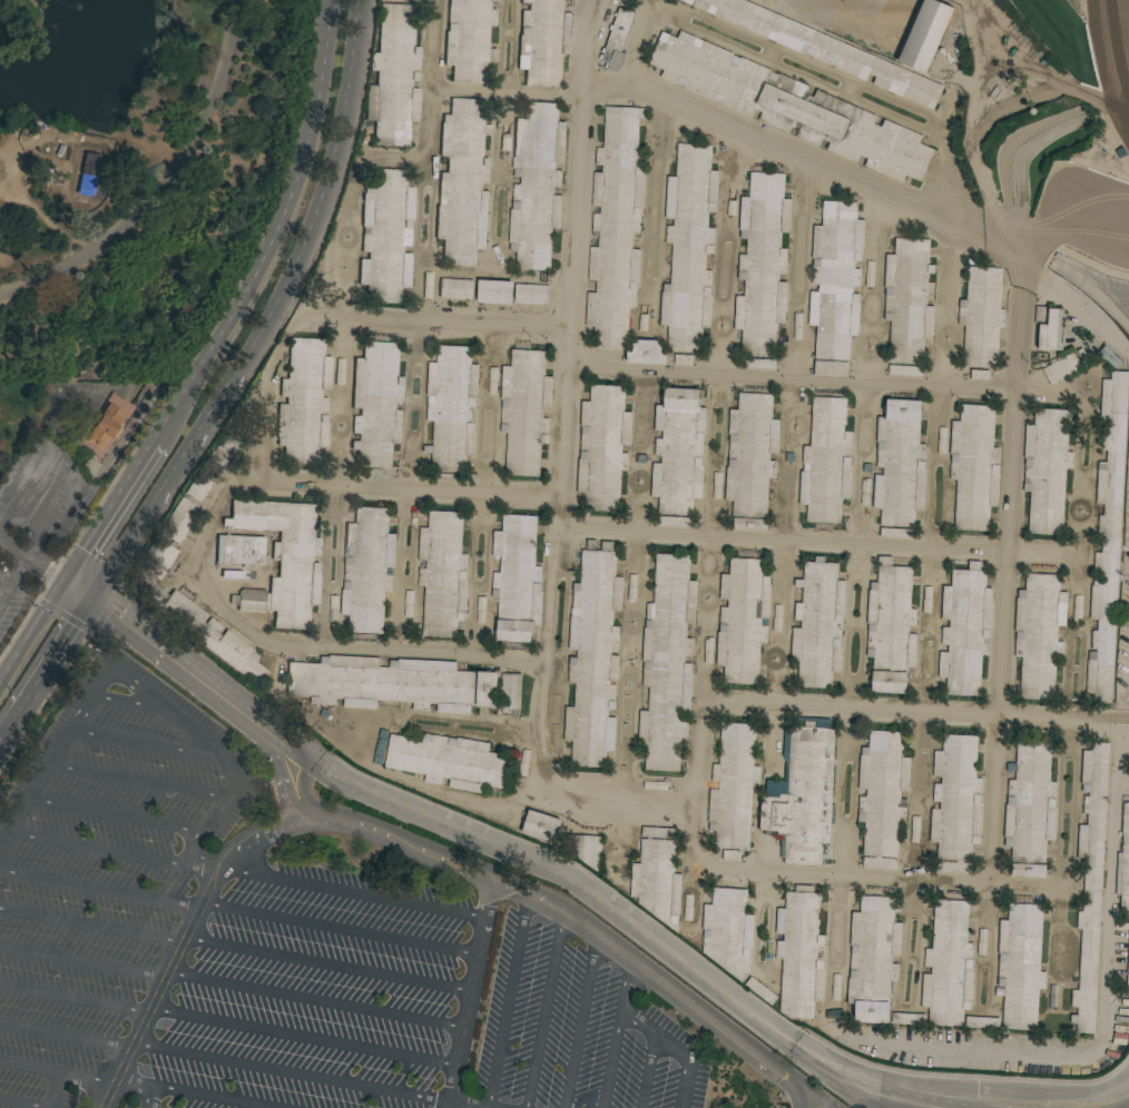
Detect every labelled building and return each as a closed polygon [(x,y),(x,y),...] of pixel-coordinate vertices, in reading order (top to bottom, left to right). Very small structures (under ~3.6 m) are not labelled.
[(446,31),(448,0),(497,0),(497,1),(489,1),(489,9),(495,9),(494,26),(488,26),(487,48),(494,49),(494,60),(485,60),(484,83),(451,81),(451,65),(443,65),(445,31),(446,31)] [(519,2),(519,0),(563,0),(562,12),(570,13),(568,46),(567,46),(567,53),(560,53),(558,88),(523,86),(524,69),(517,68),(518,36),(519,36),(521,10),(528,10),(528,2),(519,2)] [(706,12),(678,0),(745,0),(943,86),(932,110),(834,67),(834,66),(827,63),(826,65),(811,58),(812,56),(804,52),(804,55),(774,41),(776,34),(769,31),(766,38),(743,28),(744,27),(736,23),(736,24),(714,14),(716,8),(709,4),(706,12)] [(897,61),(923,0),(935,0),(953,8),(925,73),(897,61)] [(374,120),(364,120),(366,85),(376,86),(377,71),(371,70),(371,52),(377,53),(380,3),(415,4),(413,47),(420,47),(418,80),(411,80),(410,88),(419,88),(416,122),(409,121),(408,147),(373,145),(374,120)] [(620,52),(625,53),(619,70),(616,71),(605,68),(606,63),(600,61),(600,60),(598,59),(599,55),(602,56),(602,53),(600,52),(601,48),(605,49),(610,30),(608,29),(609,24),(612,26),(615,17),(612,16),(613,12),(616,13),(618,8),(625,10),(626,7),(634,9),(632,12),(634,13),(620,52)] [(695,38),(691,44),(699,48),(703,40),(733,53),(733,56),(739,58),(739,57),(770,70),(770,72),(777,75),(778,73),(807,87),(805,93),(812,97),(815,90),(876,116),(873,123),(881,127),(883,119),(921,136),(919,142),(933,150),(920,181),(904,175),(902,182),(863,166),(866,158),(860,156),(856,162),(825,149),(828,142),(821,139),(818,146),(795,136),(798,129),(791,126),(787,133),(757,120),(760,112),(753,109),(749,117),(720,103),(720,102),(713,99),(713,100),(681,87),(683,86),(675,82),(675,85),(659,78),(662,70),(647,63),(661,31),(676,38),(679,31),(695,38)] [(484,249),(477,249),(475,266),(441,264),(442,239),(434,238),(436,206),(438,206),(439,172),(445,172),(446,157),(439,156),(441,122),(442,122),(442,115),(449,115),(450,98),(483,99),(482,125),(491,125),(490,135),(482,133),(481,158),(488,158),(487,184),(480,184),(479,190),(488,191),(484,249)] [(560,228),(551,228),(549,270),(516,268),(516,251),(509,250),(509,243),(508,243),(510,209),(511,209),(512,185),(519,185),(520,177),(513,177),(513,168),(511,168),(514,118),(522,119),(523,102),(558,103),(557,121),(566,122),(563,162),(556,162),(554,170),(561,170),(560,187),(553,187),(553,195),(561,196),(560,228)] [(626,348),(592,347),(593,326),(585,326),(587,293),(595,293),(596,280),(588,280),(589,247),(597,247),(598,231),(591,230),(592,214),(599,214),(599,206),(591,206),(593,172),(601,172),(601,165),(595,165),(596,148),(602,148),(605,107),(647,109),(646,118),(638,118),(637,149),(644,150),(642,175),(644,175),(641,208),(640,208),(639,234),(632,234),(631,248),(639,249),(638,283),(637,283),(636,307),(628,307),(626,348)] [(508,150),(500,150),(501,125),(509,125),(508,150)] [(661,293),(662,293),(662,284),(670,284),(671,244),(665,244),(666,226),(667,226),(667,218),(665,218),(667,176),(675,177),(677,144),(711,145),(710,170),(717,170),(715,215),(707,215),(707,228),(714,228),(713,253),(705,253),(705,270),(710,270),(709,295),(711,295),(709,328),(701,327),(700,353),(666,350),(667,326),(659,325),(661,293)] [(85,150),(99,154),(91,195),(77,192),(85,150)] [(409,287),(400,287),(399,304),(365,301),(366,285),(357,285),(359,259),(366,259),(367,253),(361,253),(362,227),(361,227),(363,194),(364,194),(364,185),(371,186),(372,168),(406,170),(405,187),(413,187),(412,221),(411,221),(409,246),(402,246),(402,253),(410,254),(409,287)] [(783,199),(791,199),(788,233),(781,233),(779,248),(786,248),(785,275),(778,274),(778,281),(786,281),(784,324),(776,323),(774,356),(740,355),(742,329),(734,329),(735,296),(743,296),(744,280),(737,279),(738,255),(745,255),(746,238),(739,238),(740,230),(738,230),(740,197),(748,197),(749,172),(784,174),(783,199)] [(735,216),(727,216),(728,189),(736,189),(735,216)] [(816,321),(807,321),(809,291),(817,291),(817,285),(812,284),(813,259),(811,259),(813,226),(821,226),(822,200),(856,202),(855,219),(864,219),(862,254),(861,254),(861,261),(853,260),(853,268),(860,269),(860,287),(852,286),(852,294),(858,294),(857,303),(860,303),(857,336),(850,335),(848,360),(814,358),(816,321)] [(887,374),(890,320),(883,320),(885,287),(883,287),(885,254),(894,255),(895,238),(929,239),(927,265),(934,265),(934,273),(926,273),(926,283),(933,283),(932,300),(925,299),(925,306),(933,306),(932,339),(924,338),(922,376),(887,374)] [(873,287),(865,287),(866,260),(874,261),(873,287)] [(1000,309),(1004,309),(1003,327),(999,327),(997,368),(962,366),(964,325),(958,325),(959,299),(965,299),(968,267),(1001,268),(1000,309)] [(430,298),(422,298),(423,273),(431,273),(430,298)] [(473,280),(472,299),(438,297),(439,278),(473,280)] [(512,281),(511,304),(477,303),(478,280),(512,281)] [(548,286),(547,305),(513,303),(514,284),(548,286)] [(647,330),(638,330),(639,305),(647,305),(647,330)] [(1047,324),(1034,324),(1035,306),(1047,307),(1047,324)] [(1060,342),(1062,343),(1061,350),(1038,349),(1039,325),(1047,325),(1048,308),(1062,309),(1060,342)] [(801,339),(793,339),(794,313),(802,314),(801,339)] [(283,446),(275,445),(277,404),(285,404),(286,396),(279,396),(279,378),(286,378),(288,337),(323,339),(322,357),(330,357),(328,390),(321,389),(320,397),(327,398),(326,423),(327,423),(326,448),(317,447),(316,464),(283,463),(283,446)] [(626,362),(626,352),(631,352),(632,339),(657,340),(657,344),(660,344),(660,353),(666,354),(665,364),(626,362)] [(395,377),(402,377),(401,403),(394,403),(393,409),(402,410),(400,444),(392,443),(390,468),(356,467),(357,449),(350,449),(351,441),(357,442),(359,433),(351,433),(352,416),(359,416),(359,408),(351,408),(353,358),(362,358),(363,342),(397,344),(395,377)] [(1122,360),(1116,369),(1097,354),(1103,345),(1122,360)] [(477,398),(474,398),(473,431),(474,431),(473,456),(465,455),(464,473),(430,471),(431,453),(423,453),(423,445),(432,445),(433,422),(425,421),(428,362),(435,363),(436,346),(470,347),(470,365),(478,365),(477,398)] [(543,377),(551,377),(549,410),(541,409),(541,417),(548,418),(547,443),(540,443),(538,476),(504,475),(505,433),(500,433),(501,399),(500,399),(501,366),(510,366),(510,349),(544,352),(543,377)] [(1071,353),(1080,369),(1050,386),(1041,369),(1071,353)] [(691,355),(691,365),(674,364),(674,354),(691,355)] [(342,385),(334,385),(335,358),(343,358),(342,385)] [(848,363),(847,377),(813,375),(814,360),(848,363)] [(495,394),(488,394),(489,367),(497,367),(495,394)] [(989,370),(988,380),(970,379),(970,369),(989,370)] [(1118,575),(1122,575),(1121,581),(1117,581),(1110,703),(1093,702),(1093,693),(1086,693),(1088,651),(1096,652),(1096,649),(1091,649),(1091,631),(1097,631),(1097,620),(1089,619),(1091,582),(1099,582),(1100,568),(1093,567),(1094,553),(1101,553),(1102,531),(1098,531),(1098,515),(1102,515),(1103,504),(1096,503),(1098,462),(1106,463),(1106,451),(1101,451),(1102,435),(1108,436),(1109,419),(1099,419),(1101,379),(1110,379),(1110,370),(1128,372),(1118,575)] [(622,412),(630,412),(629,445),(621,445),(621,453),(627,454),(627,469),(619,469),(618,512),(583,511),(585,493),(577,493),(578,459),(580,459),(581,426),(580,426),(581,402),(589,402),(590,385),(624,387),(622,412)] [(652,463),(659,463),(660,456),(654,455),(655,438),(661,438),(661,431),(654,431),(656,405),(662,405),(664,387),(698,389),(697,398),(700,398),(699,407),(706,408),(704,433),(703,433),(701,466),(703,466),(700,498),(693,498),(691,515),(658,514),(658,496),(650,496),(652,463)] [(726,467),(727,467),(729,434),(728,434),(729,409),(737,409),(738,393),(772,394),(770,419),(779,419),(777,453),(769,453),(768,461),(775,461),(775,478),(768,477),(765,532),(733,531),(733,524),(732,524),(733,501),(725,499),(726,467)] [(806,504),(798,504),(799,471),(803,471),(803,464),(802,464),(803,446),(809,446),(812,396),(846,398),(844,432),(851,432),(850,465),(851,465),(850,498),(841,498),(840,523),(805,522),(806,504)] [(874,475),(882,475),(882,467),(875,467),(877,442),(875,442),(877,417),(885,417),(886,399),(923,402),(922,421),(920,421),(919,444),(925,444),(923,469),(925,469),(923,511),(914,510),(913,527),(880,525),(881,508),(872,508),(874,475)] [(116,424),(117,425),(116,426),(119,427),(112,437),(110,436),(109,437),(108,436),(100,448),(85,439),(92,427),(91,426),(107,402),(124,412),(116,424)] [(956,479),(950,479),(951,454),(950,454),(951,421),(959,422),(960,405),(994,406),(992,447),(999,448),(998,473),(999,473),(997,506),(989,506),(988,531),(953,530),(956,479)] [(1066,452),(1072,452),(1072,468),(1064,468),(1061,535),(1028,533),(1030,492),(1023,491),(1024,458),(1023,458),(1025,425),(1033,425),(1034,408),(1068,409),(1066,452)] [(939,427),(946,427),(945,453),(937,453),(939,427)] [(363,478),(363,468),(382,469),(382,479),(363,478)] [(719,498),(711,498),(714,472),(721,473),(719,498)] [(867,505),(860,504),(862,478),(870,478),(867,505)] [(273,611),(264,610),(264,613),(238,612),(236,610),(236,605),(228,604),(229,595),(237,595),(237,591),(240,588),(265,590),(265,593),(268,593),(269,577),(277,577),(278,560),(271,560),(272,542),(278,542),(278,531),(229,528),(229,526),(222,526),(222,518),(229,518),(230,499),(315,504),(313,537),(320,538),(318,555),(312,554),(312,563),(318,563),(317,572),(320,572),(317,604),(310,604),(308,630),(273,627),(273,611)] [(393,567),(385,567),(385,574),(392,575),(391,593),(384,592),(382,634),(347,632),(348,614),(340,614),(342,590),(343,590),(344,556),(343,556),(345,523),(353,524),(354,506),(389,508),(387,534),(395,534),(393,567)] [(424,586),(418,585),(418,568),(424,568),(425,561),(418,561),(419,527),(428,527),(428,511),(462,513),(460,554),(467,554),(465,580),(467,580),(465,613),(463,613),(463,621),(456,621),(455,637),(421,635),(424,586)] [(533,566),(540,566),(539,592),(540,592),(539,625),(533,625),(532,635),(530,635),(529,642),(495,641),(498,598),(491,597),(492,572),(499,572),(500,556),(491,556),(492,531),(501,532),(502,515),(536,516),(533,566)] [(659,525),(660,516),(690,518),(690,527),(659,525)] [(911,530),(911,538),(878,537),(880,527),(911,530)] [(245,564),(245,568),(240,567),(242,564),(215,563),(216,535),(224,535),(225,534),(227,534),(227,536),(263,537),(262,555),(266,555),(266,562),(262,562),(262,565),(245,564)] [(139,598),(141,594),(136,566),(154,537),(176,551),(158,581),(151,576),(153,585),(167,596),(173,590),(206,615),(202,622),(204,624),(209,617),(222,627),(217,634),(219,636),(225,629),(253,650),(252,652),(257,656),(254,661),(267,672),(256,686),(139,598)] [(620,611),(612,610),(611,626),(618,626),(617,652),(610,652),(610,655),(618,655),(617,681),(609,680),(608,684),(616,684),(615,710),(607,709),(607,718),(615,718),(613,751),(605,750),(605,768),(570,765),(571,741),(563,740),(564,706),(572,708),(575,683),(567,682),(569,656),(575,657),(576,649),(568,649),(569,616),(571,616),(572,583),(579,583),(581,550),(586,550),(586,540),(595,541),(595,550),(600,550),(601,542),(612,542),(611,551),(616,552),(613,576),(622,577),(620,611)] [(694,622),(686,622),(685,637),(691,639),(690,656),(685,655),(684,663),(690,663),(690,672),(691,672),(689,706),(681,706),(680,721),(687,721),(686,739),(680,738),(678,771),(644,769),(645,744),(637,743),(639,711),(647,711),(648,687),(641,686),(642,661),(641,661),(644,629),(645,629),(646,603),(652,604),(655,553),(689,555),(688,581),(696,581),(694,622)] [(843,614),(841,614),(840,646),(841,646),(840,672),(832,672),(831,687),(797,686),(798,662),(789,661),(792,627),(799,629),(801,620),(793,620),(794,603),(801,604),(802,587),(794,586),(794,580),(802,580),(803,562),(814,562),(814,556),(823,556),(823,563),(837,563),(836,581),(844,581),(843,614)] [(909,609),(915,610),(915,626),(907,626),(907,633),(916,634),(914,667),(906,666),(905,693),(871,691),(873,656),(865,656),(867,624),(866,624),(867,591),(868,591),(870,582),(876,582),(877,556),(892,556),(891,566),(911,567),(909,609)] [(762,576),(768,576),(768,585),(770,585),(768,619),(767,617),(765,643),(759,643),(757,684),(723,682),(724,665),(715,665),(717,632),(718,632),(719,606),(726,607),(727,600),(719,600),(720,574),(728,575),(729,557),(763,560),(762,576)] [(979,695),(945,694),(945,677),(937,677),(939,652),(946,652),(946,645),(940,644),(941,627),(948,627),(949,620),(940,620),(942,586),(950,586),(951,570),(968,570),(968,561),(980,562),(979,571),(985,571),(984,588),(991,588),(990,596),(992,596),(990,631),(989,630),(988,655),(981,654),(979,695)] [(232,568),(220,567),(219,579),(231,579),(232,568)] [(1064,625),(1057,625),(1056,641),(1062,642),(1061,659),(1054,659),(1053,699),(1019,698),(1021,656),(1014,656),(1015,632),(1013,632),(1015,598),(1017,598),(1018,590),(1024,590),(1025,573),(1059,575),(1058,592),(1067,592),(1064,625)] [(635,601),(627,600),(628,574),(636,575),(635,601)] [(930,613),(922,612),(923,586),(931,586),(930,613)] [(411,617),(403,616),(404,591),(413,591),(411,617)] [(336,622),(328,622),(330,595),(337,595),(336,622)] [(1080,621),(1072,621),(1073,595),(1081,595),(1080,621)] [(483,623),(475,622),(477,596),(485,597),(483,623)] [(781,631),(772,631),(774,605),(782,605),(781,631)] [(320,664),(321,656),(328,657),(328,655),(379,659),(379,667),(389,667),(389,660),(397,661),(397,659),(455,662),(455,672),(477,673),(477,671),(497,672),(494,706),(470,705),(469,714),(436,712),(436,703),(429,703),(429,710),(411,710),(412,703),(376,701),(376,710),(343,708),(343,699),(335,699),(335,705),(310,704),(310,698),(285,695),(287,662),(320,664)] [(519,709),(507,708),(505,713),(500,713),(501,708),(499,708),(500,673),(521,674),(519,709)] [(831,804),(834,805),(833,823),(829,823),(828,843),(822,843),(821,865),(783,864),(783,858),(779,858),(781,838),(778,837),(775,833),(764,833),(765,830),(758,830),(760,797),(764,797),(765,780),(784,781),(785,761),(782,756),(783,726),(795,726),(795,718),(829,719),(829,729),(834,729),(831,804)] [(753,765),(759,766),(758,783),(752,783),(748,849),(714,847),(715,830),(708,830),(708,822),(707,822),(709,789),(717,789),(717,782),(710,781),(711,763),(718,764),(720,722),(755,724),(753,765)] [(907,791),(900,791),(900,799),(905,799),(905,815),(899,815),(896,857),(880,855),(880,858),(896,859),(895,870),(862,869),(862,857),(874,858),(874,855),(863,855),(864,822),(857,821),(858,797),(865,797),(865,789),(857,789),(858,755),(861,755),(861,746),(867,748),(868,731),(903,732),(902,758),(910,758),(907,791)] [(390,734),(422,740),(423,733),(456,739),(456,738),(489,743),(488,752),(512,756),(507,789),(482,784),(480,793),(448,788),(449,779),(441,778),(440,784),(423,781),(424,773),(384,766),(390,734)] [(974,778),(981,778),(980,803),(982,803),(980,835),(979,835),(978,844),(971,843),(970,861),(962,860),(962,862),(970,863),(970,873),(935,871),(935,861),(956,862),(956,860),(936,859),(936,842),(929,842),(931,809),(939,809),(939,801),(932,801),(933,783),(940,783),(941,776),(933,775),(934,751),(942,751),(943,734),(976,736),(974,778)] [(1049,782),(1056,782),(1054,807),(1056,807),(1053,840),(1045,840),(1044,877),(1012,875),(1012,860),(1010,860),(1011,847),(1003,845),(1005,804),(1007,804),(1008,780),(1014,780),(1017,739),(1051,740),(1049,782)] [(1093,1033),(1076,1032),(1076,1023),(1069,1022),(1070,1015),(1077,1015),(1077,1007),(1070,1007),(1071,989),(1078,990),(1081,929),(1077,929),(1077,911),(1082,911),(1084,859),(1077,858),(1078,824),(1087,824),(1087,813),(1082,813),(1083,795),(1088,795),(1088,792),(1081,792),(1082,784),(1080,783),(1082,750),(1090,751),(1090,742),(1108,743),(1093,1033)] [(524,775),(517,774),(522,749),(530,751),(524,775)] [(669,782),(669,790),(642,789),(642,781),(669,782)] [(1122,802),(1128,803),(1128,913),(1120,912),(1120,896),(1122,835),(1121,835),(1122,802)] [(560,820),(553,842),(521,832),(528,810),(560,820)] [(917,842),(910,841),(911,815),(920,817),(917,842)] [(675,829),(675,839),(640,837),(640,827),(675,829)] [(600,854),(601,854),(600,874),(564,849),(566,834),(600,837),(600,854)] [(675,840),(673,873),(680,873),(679,916),(677,916),(677,933),(637,903),(637,897),(629,897),(630,863),(639,863),(640,839),(675,840)] [(740,851),(739,861),(721,860),(721,850),(740,851)] [(822,968),(824,969),(822,1002),(814,1001),(813,1019),(787,1017),(779,1011),(782,959),(775,959),(776,941),(783,941),(783,933),(775,933),(776,908),(784,908),(785,891),(794,892),(795,884),(813,886),(812,892),(819,893),(817,934),(824,936),(822,968)] [(752,948),(749,948),(748,972),(742,972),(742,982),(701,952),(703,929),(701,929),(703,903),(710,904),(711,888),(746,889),(745,914),(753,914),(752,948)] [(900,956),(892,956),(891,963),(897,963),(896,981),(890,981),(887,1023),(853,1021),(854,1010),(852,1010),(852,1003),(846,1003),(847,978),(848,978),(851,946),(850,946),(851,912),(860,912),(860,896),(894,898),(893,922),(901,923),(900,956)] [(966,942),(972,943),(971,968),(973,968),(971,1001),(970,1001),(969,1010),(963,1009),(962,1026),(927,1025),(929,1007),(921,1007),(922,973),(930,973),(930,967),(924,966),(924,948),(932,949),(934,900),(968,901),(966,942)] [(1039,971),(1045,972),(1044,989),(1038,988),(1035,1030),(1002,1028),(1003,987),(997,986),(999,953),(998,953),(999,920),(1008,920),(1009,903),(1042,904),(1039,971)] [(984,954),(976,954),(978,929),(985,929),(984,954)] [(838,1000),(831,1000),(832,973),(840,975),(838,1000)] [(777,997),(770,1005),(744,985),(749,976),(777,997)] [(925,1015),(924,1025),(891,1023),(891,1012),(925,1015)] [(999,1018),(999,1028),(964,1027),(965,1017),(999,1018)]
